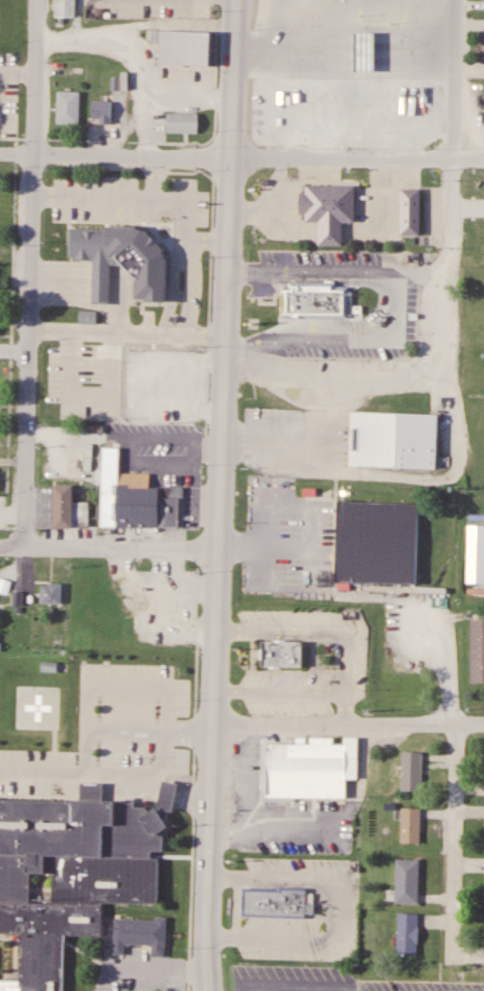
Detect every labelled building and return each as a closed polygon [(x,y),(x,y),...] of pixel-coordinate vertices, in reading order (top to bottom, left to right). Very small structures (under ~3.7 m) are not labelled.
[(75,0),(55,0),(55,19),(75,19),(75,0)] [(160,65),(211,66),(211,32),(161,31),(160,65)] [(379,35),(381,74),(363,75),(361,36),(379,35)] [(80,92),(58,92),(58,125),(80,125),(80,92)] [(112,102),(92,102),(92,124),(112,124),(112,102)] [(277,122),(288,122),(288,104),(277,104),(277,122)] [(167,133),(199,133),(199,114),(167,114),(167,133)] [(301,215),(306,215),(306,222),(320,223),(319,245),(343,245),(343,222),(356,222),(356,186),(302,185),(301,215)] [(421,235),(421,188),(401,188),(401,235),(421,235)] [(164,302),(165,229),(70,227),(69,259),(93,260),(93,304),(111,304),(111,268),(137,269),(136,301),(164,302)] [(285,289),(285,312),(353,312),(353,289),(348,289),(348,285),(336,285),(335,281),(290,282),(291,289),(285,289)] [(185,363),(163,363),(163,387),(185,387),(185,363)] [(358,415),(443,420),(440,470),(355,465),(358,415)] [(110,440),(128,442),(129,466),(158,467),(160,484),(191,485),(191,526),(103,528),(110,440)] [(54,528),(89,528),(89,502),(74,502),(74,486),(54,486),(54,528)] [(340,501),(424,505),(421,594),(336,590),(340,501)] [(467,525),(467,584),(483,584),(483,525),(467,525)] [(61,604),(61,584),(42,584),(42,604),(61,604)] [(483,684),(483,621),(472,621),(472,684),(483,684)] [(265,642),(265,667),(303,667),(303,642),(265,642)] [(263,800),(346,801),(346,779),(358,779),(358,738),(345,738),(345,745),(335,745),(335,738),(310,738),(310,739),(297,739),(297,744),(264,744),(263,800)] [(409,746),(408,784),(430,784),(430,747),(409,746)] [(174,810),(176,785),(163,784),(161,809),(174,810)] [(65,932),(64,990),(0,990),(0,798),(167,802),(165,903),(103,902),(102,933),(65,932)] [(407,802),(407,837),(427,837),(428,802),(407,802)] [(403,854),(403,895),(426,895),(426,854),(403,854)] [(256,885),(254,905),(314,909),(316,882),(288,880),(288,887),(256,885)] [(403,906),(403,948),(425,948),(426,906),(403,906)] [(167,920),(114,918),(112,955),(125,956),(125,946),(151,947),(150,957),(166,957),(167,920)]
